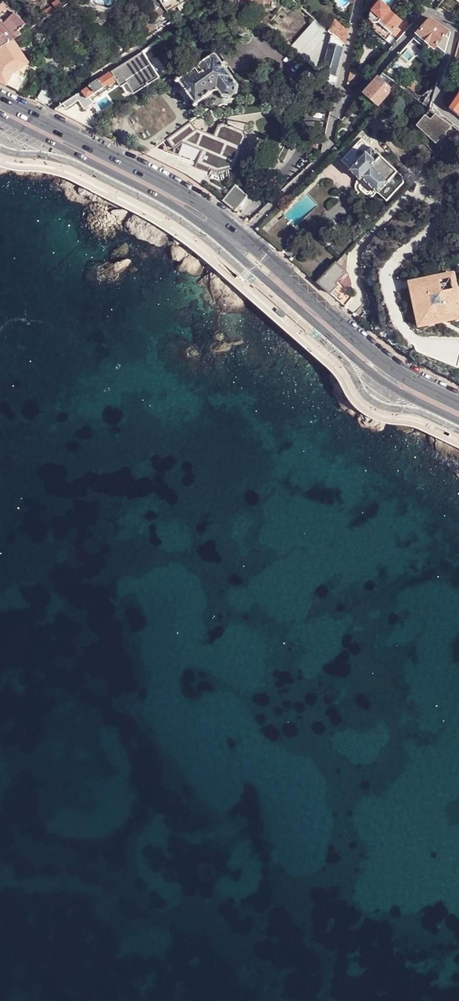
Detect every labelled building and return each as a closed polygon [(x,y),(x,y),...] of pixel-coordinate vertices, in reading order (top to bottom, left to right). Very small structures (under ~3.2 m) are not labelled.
[(430,4),(432,7),(437,10),(444,0),(433,0),(430,4)] [(454,13),(458,6),(458,0),(448,0),(444,6),(454,13)] [(380,2),(370,13),(369,19),(374,24),(378,23),(391,33),(396,27),(402,21),(380,2)] [(0,6),(0,21),(17,38),(21,35),(19,32),(21,30),(26,25),(3,3),(0,6)] [(29,22),(33,15),(25,3),(18,10),(29,22)] [(44,12),(48,17),(56,12),(52,7),(44,12)] [(404,34),(409,28),(405,18),(402,21),(396,27),(404,34)] [(315,20),(290,48),(320,75),(332,35),(328,32),(315,20)] [(431,20),(417,35),(435,49),(449,31),(431,20)] [(13,41),(17,38),(0,21),(0,50),(13,41)] [(335,22),(328,32),(332,35),(345,47),(349,28),(335,22)] [(390,39),(391,33),(378,23),(374,24),(373,29),(384,41),(390,39)] [(451,33),(449,31),(435,49),(445,57),(451,33)] [(332,35),(320,75),(335,89),(345,47),(332,35)] [(417,35),(413,39),(430,54),(435,49),(417,35)] [(0,50),(0,82),(7,86),(14,73),(28,64),(13,41),(0,50)] [(141,51),(117,67),(124,77),(117,82),(120,86),(121,87),(127,84),(134,94),(135,95),(159,78),(141,51)] [(214,54),(209,57),(208,57),(198,65),(177,81),(182,88),(183,90),(179,93),(184,100),(189,97),(190,99),(195,106),(214,92),(218,92),(222,98),(230,100),(236,95),(237,86),(231,78),(232,78),(225,68),(221,63),(214,54)] [(31,68),(28,64),(14,73),(7,86),(19,92),(31,68)] [(390,65),(382,74),(394,84),(402,74),(390,65)] [(117,67),(111,72),(117,82),(124,77),(117,67)] [(111,72),(97,81),(103,88),(108,85),(109,87),(117,82),(111,72)] [(382,74),(379,78),(392,90),(395,92),(399,87),(394,84),(382,74)] [(379,78),(365,94),(378,106),(392,90),(379,78)] [(97,81),(90,86),(95,94),(103,88),(97,81)] [(120,86),(117,82),(109,87),(108,85),(103,88),(95,94),(88,98),(93,104),(120,86)] [(127,84),(121,87),(128,98),(134,94),(127,84)] [(90,86),(83,90),(86,95),(88,98),(95,94),(90,86)] [(365,94),(360,99),(375,113),(380,108),(378,106),(365,94)] [(103,122),(84,96),(80,99),(77,101),(64,110),(60,113),(94,130),(95,128),(103,122)] [(451,107),(451,108),(458,115),(458,97),(451,107)] [(205,120),(221,109),(216,103),(200,115),(205,120)] [(449,123),(437,114),(431,121),(426,116),(416,127),(435,145),(445,134),(442,132),(448,125),(449,123)] [(191,122),(168,139),(175,149),(183,143),(203,152),(197,167),(208,172),(209,169),(218,172),(234,169),(247,138),(244,133),(221,123),(215,138),(196,130),(191,122)] [(445,134),(435,145),(439,149),(450,139),(445,134)] [(456,134),(451,140),(458,146),(458,136),(456,134)] [(362,140),(343,161),(351,169),(371,148),(362,140)] [(397,173),(371,148),(351,169),(350,171),(360,180),(362,179),(378,194),(388,183),(390,180),(397,173)] [(397,173),(390,180),(398,188),(406,181),(397,173)] [(398,188),(390,180),(388,183),(396,190),(398,188)] [(396,190),(388,183),(378,194),(386,201),(396,190)] [(222,201),(236,212),(248,196),(235,185),(222,201)] [(336,263),(346,272),(347,263),(350,259),(344,254),(336,263)] [(317,283),(330,295),(338,286),(336,284),(337,282),(339,281),(346,272),(336,263),(317,283)] [(346,272),(339,281),(347,289),(352,285),(348,273),(347,272),(346,272)] [(455,272),(407,282),(418,329),(458,320),(458,291),(458,288),(455,272)]
